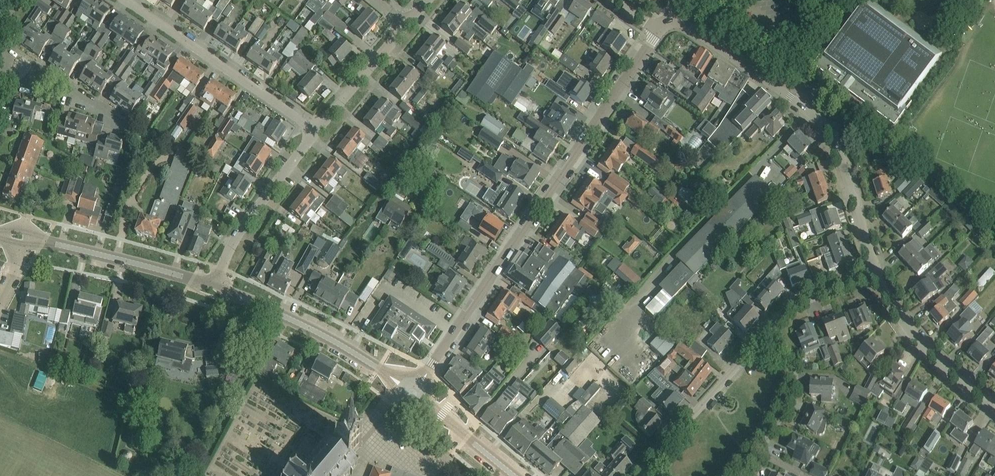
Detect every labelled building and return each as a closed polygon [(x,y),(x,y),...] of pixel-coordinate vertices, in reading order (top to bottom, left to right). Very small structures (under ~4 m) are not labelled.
[(36,7),(42,11),(47,15),(51,10),(41,3),(37,0),(36,0),(32,5),(36,7)] [(55,3),(66,10),(72,0),(57,0),(55,3)] [(89,20),(99,5),(92,0),(86,0),(75,17),(80,20),(83,16),(89,20)] [(192,22),(201,9),(195,5),(199,0),(191,0),(190,2),(189,1),(181,14),(192,22)] [(216,8),(223,12),(231,0),(222,0),(216,8)] [(310,1),(320,10),(325,4),(329,0),(311,0),(310,1)] [(511,0),(500,0),(514,12),(512,15),(519,21),(526,12),(517,4),(511,0)] [(554,8),(560,0),(535,0),(531,6),(541,13),(548,3),(554,8)] [(577,29),(591,10),(578,0),(569,13),(576,18),(571,25),(577,29)] [(914,93),(942,54),(931,46),(877,6),(874,4),(869,0),(861,11),(839,40),(836,45),(834,48),(829,45),(831,41),(813,65),(841,86),(838,91),(845,96),(848,92),(882,121),(892,129),(894,126),(895,126),(901,118),(907,110),(907,109),(911,103),(908,100),(914,93)] [(460,4),(451,16),(484,43),(488,37),(473,24),(477,19),(480,21),(478,24),(491,35),(497,27),(484,16),(484,15),(476,8),(471,14),(460,4)] [(88,41),(91,43),(94,46),(102,34),(107,27),(102,24),(110,12),(99,5),(89,20),(95,24),(92,28),(97,31),(96,33),(94,32),(88,41)] [(228,6),(223,14),(228,17),(232,8),(228,6)] [(363,17),(359,21),(370,31),(378,22),(367,12),(360,6),(356,11),(363,17)] [(42,11),(36,7),(28,19),(34,23),(42,11)] [(201,9),(192,22),(204,30),(213,17),(212,17),(217,11),(211,7),(207,13),(201,9)] [(53,19),(60,24),(62,26),(70,15),(64,11),(62,14),(58,12),(53,19)] [(316,24),(320,18),(323,15),(319,11),(310,22),(314,26),(315,26),(316,24)] [(541,27),(547,31),(558,16),(552,11),(541,27)] [(322,18),(339,31),(344,26),(327,12),(322,18)] [(612,22),(597,12),(592,19),(607,29),(612,22)] [(70,15),(62,26),(66,28),(68,29),(75,19),(70,15)] [(484,43),(451,16),(441,27),(453,36),(459,29),(467,35),(464,38),(469,42),(474,35),(483,43),(484,43)] [(553,36),(564,20),(559,16),(548,32),(553,36)] [(120,17),(111,31),(118,36),(115,41),(119,44),(132,25),(120,17)] [(248,32),(255,36),(264,22),(258,18),(248,32)] [(334,29),(320,18),(316,24),(324,31),(321,34),(330,42),(336,48),(330,54),(328,51),(323,57),(333,66),(337,61),(340,64),(351,52),(340,42),(340,43),(330,34),(334,29)] [(214,37),(225,45),(233,33),(227,29),(231,23),(226,19),(222,26),(221,25),(214,37)] [(370,31),(359,21),(356,25),(349,19),(345,24),(351,30),(362,40),(370,31)] [(310,22),(305,29),(310,32),(311,30),(314,26),(310,22)] [(62,26),(60,24),(51,38),(47,35),(44,39),(39,36),(43,30),(29,50),(39,57),(50,41),(55,44),(54,45),(66,28),(62,26)] [(19,43),(29,50),(43,30),(37,26),(35,27),(31,25),(19,43)] [(132,25),(119,44),(123,46),(126,42),(134,46),(143,32),(132,25)] [(233,33),(225,45),(236,52),(244,41),(248,34),(244,31),(245,29),(239,25),(233,33)] [(269,28),(264,25),(256,38),(261,41),(269,28)] [(50,67),(58,72),(68,56),(64,53),(66,49),(62,46),(71,32),(68,29),(66,28),(54,45),(59,48),(48,63),(51,65),(50,67)] [(297,48),(309,33),(302,28),(291,43),(290,42),(282,55),(288,59),(296,47),(297,48)] [(603,48),(616,57),(626,42),(613,33),(608,41),(601,37),(597,43),(603,48)] [(102,34),(94,46),(96,47),(97,46),(102,50),(109,39),(102,34)] [(434,36),(424,48),(436,57),(445,46),(434,36)] [(141,45),(135,54),(145,61),(148,56),(153,59),(162,45),(152,38),(145,48),(141,45)] [(760,43),(764,46),(768,42),(763,38),(760,43)] [(454,45),(467,56),(472,50),(459,39),(454,45)] [(246,59),(258,67),(266,56),(260,52),(264,46),(259,42),(255,48),(254,48),(246,59)] [(89,58),(96,47),(94,46),(91,43),(83,54),(89,58)] [(162,45),(153,59),(159,63),(155,68),(165,74),(171,65),(166,63),(173,53),(162,45)] [(97,46),(96,47),(89,58),(93,61),(80,80),(90,88),(103,69),(97,65),(98,64),(95,62),(103,51),(101,50),(102,50),(97,46)] [(316,65),(297,48),(296,47),(288,59),(291,61),(288,65),(303,79),(305,77),(309,73),(316,65)] [(436,57),(424,48),(420,53),(418,51),(413,57),(415,59),(427,68),(436,57)] [(266,56),(258,67),(269,75),(277,63),(281,57),(276,54),(275,54),(269,50),(266,56)] [(120,62),(127,66),(134,55),(127,51),(120,62)] [(590,69),(594,72),(602,78),(612,63),(600,55),(593,51),(589,57),(595,62),(590,69)] [(680,68),(679,70),(703,87),(707,79),(717,63),(711,60),(712,59),(698,51),(688,68),(700,75),(697,80),(680,68)] [(494,54),(467,93),(485,106),(487,103),(494,93),(511,105),(530,78),(529,77),(521,72),(494,54)] [(563,55),(558,63),(573,73),(578,66),(563,55)] [(22,56),(14,66),(25,75),(33,65),(22,56)] [(68,56),(58,72),(65,77),(66,75),(69,77),(81,59),(76,56),(73,59),(68,56)] [(448,67),(454,60),(449,57),(444,64),(448,67)] [(173,72),(168,79),(180,87),(185,80),(192,68),(181,60),(173,72)] [(115,84),(127,66),(120,62),(112,74),(110,72),(109,73),(103,69),(90,88),(101,95),(110,81),(115,84)] [(742,91),(748,81),(717,62),(717,63),(707,79),(703,87),(709,91),(713,84),(716,86),(713,91),(720,95),(718,99),(732,107),(742,91)] [(527,64),(521,72),(529,77),(534,69),(527,64)] [(709,91),(703,87),(679,70),(676,74),(662,64),(651,79),(686,104),(687,103),(702,114),(715,95),(709,91)] [(110,101),(120,107),(130,93),(126,90),(128,87),(124,84),(133,71),(129,69),(130,69),(127,66),(115,84),(119,87),(110,101)] [(204,76),(192,68),(185,80),(191,84),(186,91),(191,94),(196,88),(204,76)] [(408,68),(398,80),(410,89),(419,78),(408,68)] [(429,70),(425,75),(434,82),(435,83),(440,78),(434,73),(429,69),(429,70)] [(309,73),(305,77),(307,79),(298,89),(309,99),(322,84),(309,73)] [(425,75),(421,79),(430,86),(434,82),(425,75)] [(582,106),(592,91),(580,82),(580,83),(572,77),(563,89),(566,91),(565,93),(570,97),(582,106)] [(156,87),(149,97),(158,103),(171,85),(162,79),(160,82),(156,87)] [(410,89),(398,80),(389,91),(401,101),(410,89)] [(561,99),(565,93),(566,91),(563,89),(550,80),(544,88),(561,99)] [(220,85),(219,86),(212,82),(200,100),(211,108),(216,101),(224,90),(223,89),(224,88),(220,85)] [(144,105),(149,97),(156,87),(150,83),(141,96),(137,93),(134,96),(130,93),(120,107),(130,114),(139,102),(144,105)] [(662,106),(667,99),(666,98),(669,94),(661,88),(658,92),(650,86),(641,99),(655,110),(652,115),(661,121),(668,111),(662,106)] [(424,88),(418,96),(422,99),(428,92),(424,88)] [(224,90),(216,101),(222,106),(218,112),(223,115),(227,109),(235,98),(224,90)] [(456,99),(465,106),(471,98),(462,91),(456,99)] [(752,124),(771,104),(768,101),(770,98),(763,92),(761,94),(758,91),(750,99),(742,91),(732,107),(717,130),(717,131),(708,140),(707,142),(721,156),(742,134),(752,124)] [(494,93),(487,103),(491,105),(498,96),(494,93)] [(179,112),(183,115),(194,99),(189,96),(179,112)] [(418,96),(412,102),(417,106),(422,99),(418,96)] [(432,100),(429,104),(442,116),(447,110),(433,99),(432,100)] [(382,100),(372,112),(396,131),(397,131),(392,127),(401,116),(393,110),(382,100)] [(36,121),(40,122),(43,114),(40,113),(42,106),(23,101),(22,103),(16,102),(13,115),(22,117),(21,124),(34,127),(36,121)] [(400,107),(407,113),(408,114),(411,110),(403,103),(400,107)] [(190,105),(176,125),(184,131),(198,111),(190,105)] [(563,139),(576,120),(554,105),(548,112),(547,112),(546,112),(545,112),(545,113),(544,113),(543,114),(543,115),(543,116),(543,117),(543,118),(544,119),(543,121),(545,122),(543,125),(550,130),(563,139)] [(451,108),(445,117),(454,123),(460,114),(451,108)] [(396,131),(372,112),(363,123),(375,133),(381,125),(388,131),(386,134),(391,138),(396,131)] [(525,123),(530,117),(523,112),(519,118),(525,123)] [(756,128),(752,124),(742,134),(749,141),(758,131),(760,134),(764,130),(772,138),(784,126),(784,123),(772,112),(756,128)] [(407,113),(402,119),(419,133),(424,127),(408,114),(407,113)] [(57,132),(57,135),(68,138),(76,140),(78,134),(83,116),(77,115),(76,117),(68,115),(66,125),(60,123),(57,132)] [(237,125),(245,131),(264,143),(267,138),(277,145),(287,130),(275,122),(275,123),(267,117),(262,125),(259,124),(258,126),(249,120),(250,119),(244,115),(237,125)] [(658,131),(650,125),(649,126),(634,115),(626,126),(639,135),(637,138),(645,144),(651,135),(654,136),(658,131)] [(78,134),(76,140),(84,142),(95,146),(96,144),(97,140),(98,134),(93,132),(95,123),(88,120),(88,118),(83,116),(78,134)] [(478,124),(479,124),(485,128),(497,137),(504,127),(488,116),(485,119),(482,118),(478,124)] [(215,126),(219,129),(225,121),(220,117),(215,126)] [(538,134),(533,141),(553,153),(559,144),(546,135),(550,130),(543,125),(531,117),(525,125),(538,134)] [(226,119),(217,134),(226,139),(235,125),(226,119)] [(708,140),(717,131),(717,130),(707,122),(703,126),(705,129),(701,134),(708,140)] [(664,133),(674,140),(670,146),(674,149),(683,138),(668,128),(664,133)] [(504,142),(484,129),(478,137),(498,151),(504,142)] [(354,130),(345,141),(356,149),(361,153),(366,148),(366,149),(370,144),(365,139),(362,136),(354,130)] [(553,153),(533,141),(539,145),(539,146),(526,139),(527,137),(517,130),(511,138),(522,145),(520,147),(546,164),(553,153)] [(798,134),(791,141),(787,144),(788,145),(783,150),(788,156),(794,151),(799,157),(810,147),(798,134)] [(25,136),(14,166),(24,169),(25,167),(34,170),(44,143),(34,139),(25,136)] [(98,142),(94,157),(107,161),(109,153),(119,157),(124,139),(115,136),(114,138),(108,137),(106,146),(98,144),(99,142),(98,142)] [(377,141),(385,147),(388,143),(380,136),(377,141)] [(616,140),(606,154),(623,165),(624,165),(630,158),(623,154),(628,147),(616,140)] [(254,151),(250,157),(264,166),(271,154),(257,145),(251,141),(248,147),(254,151)] [(356,149),(345,141),(336,152),(347,160),(353,165),(357,160),(351,155),(356,149)] [(380,151),(383,153),(387,149),(376,141),(373,145),(380,151)] [(210,144),(204,154),(210,158),(214,157),(219,150),(210,144)] [(373,145),(370,148),(377,154),(380,150),(380,151),(373,145)] [(637,145),(631,153),(655,170),(661,162),(637,145)] [(462,148),(457,155),(469,163),(474,156),(462,148)] [(176,207),(187,176),(194,156),(178,150),(171,170),(159,201),(155,202),(149,217),(142,215),(135,233),(143,236),(144,234),(155,239),(161,222),(163,223),(169,205),(176,207)] [(623,165),(606,154),(599,165),(597,167),(608,175),(613,169),(618,173),(623,165)] [(264,166),(250,157),(246,163),(239,159),(236,165),(243,169),(242,169),(256,178),(264,166)] [(507,177),(509,175),(529,189),(540,173),(518,159),(517,161),(510,157),(500,172),(507,177)] [(798,158),(785,170),(790,176),(803,164),(798,158)] [(330,160),(322,171),(333,179),(337,174),(343,178),(347,173),(342,169),(330,160)] [(483,161),(476,171),(497,185),(503,176),(483,161)] [(14,166),(3,196),(18,202),(21,193),(22,191),(26,192),(30,180),(34,170),(25,167),(24,169),(14,166)] [(333,179),(322,171),(313,182),(330,195),(338,184),(333,179)] [(887,179),(884,171),(877,173),(880,181),(874,183),(879,198),(893,194),(888,179),(887,179)] [(234,183),(230,189),(224,186),(220,193),(232,201),(236,195),(242,199),(251,185),(238,177),(231,173),(227,178),(234,183)] [(378,180),(368,173),(363,179),(373,187),(378,180)] [(613,173),(607,181),(623,193),(623,194),(629,185),(613,173)] [(906,173),(893,186),(901,194),(914,180),(906,173)] [(808,178),(813,191),(825,186),(821,174),(808,178)] [(680,264),(658,288),(671,300),(774,196),(755,177),(675,259),(680,264)] [(64,181),(59,199),(76,204),(83,181),(73,178),(71,183),(64,181)] [(602,189),(600,187),(601,184),(595,180),(593,182),(589,179),(580,190),(598,203),(597,202),(605,191),(617,200),(623,193),(607,181),(602,189)] [(708,190),(696,179),(690,185),(701,196),(701,197),(711,207),(717,201),(707,191),(708,190)] [(912,184),(903,193),(909,199),(923,185),(918,179),(912,184)] [(76,212),(73,224),(88,229),(90,224),(96,226),(98,219),(92,217),(97,200),(94,199),(97,188),(85,185),(77,208),(81,209),(79,213),(76,212)] [(825,186),(813,191),(817,204),(830,199),(825,186)] [(509,219),(524,196),(511,187),(502,200),(495,194),(488,205),(495,210),(509,219)] [(654,187),(648,195),(661,204),(667,196),(654,187)] [(686,187),(680,193),(692,205),(698,198),(686,187)] [(307,189),(298,201),(309,209),(315,214),(319,208),(323,203),(318,199),(319,199),(315,196),(307,189)] [(933,189),(928,194),(935,200),(940,195),(933,189)] [(598,203),(580,190),(572,202),(573,202),(571,204),(582,212),(584,209),(591,213),(598,203)] [(672,194),(668,199),(674,204),(677,207),(680,203),(677,201),(678,200),(672,194)] [(329,202),(338,208),(342,202),(334,196),(329,202)] [(409,212),(411,208),(394,197),(382,215),(400,227),(409,212)] [(298,201),(289,212),(297,218),(306,225),(310,220),(315,214),(309,209),(298,201)] [(181,210),(180,209),(168,238),(172,240),(171,243),(177,245),(178,242),(181,243),(189,225),(196,227),(200,218),(191,215),(195,207),(184,202),(181,210)] [(338,208),(329,202),(325,207),(351,227),(355,221),(338,208)] [(951,203),(945,209),(948,213),(955,207),(954,206),(951,203)] [(883,218),(893,228),(903,219),(897,213),(903,208),(898,204),(893,209),(893,208),(883,218)] [(802,208),(792,212),(794,217),(803,214),(802,208)] [(480,231),(486,236),(494,241),(503,228),(495,222),(476,210),(472,216),(485,224),(480,231)] [(812,222),(817,235),(826,232),(840,227),(834,212),(820,217),(821,218),(812,221),(812,222)] [(580,235),(583,230),(579,227),(580,225),(575,221),(564,213),(554,227),(570,238),(575,242),(580,235)] [(588,214),(584,220),(595,227),(599,221),(588,214)] [(809,214),(796,218),(799,227),(812,222),(812,221),(809,214)] [(965,216),(960,220),(965,225),(970,221),(965,216)] [(793,249),(800,246),(792,228),(789,218),(782,221),(786,231),(785,231),(793,249)] [(903,219),(893,228),(903,238),(913,229),(913,228),(918,223),(914,219),(908,224),(903,219)] [(279,220),(276,225),(291,236),(294,232),(279,220)] [(461,220),(457,226),(468,233),(472,227),(461,220)] [(580,225),(579,227),(583,230),(599,241),(604,234),(595,227),(584,220),(580,225)] [(923,238),(934,229),(929,223),(918,233),(923,238)] [(193,237),(190,244),(187,254),(198,258),(204,243),(206,245),(209,237),(212,228),(199,224),(193,237)] [(310,231),(322,238),(325,231),(313,225),(310,231)] [(570,238),(554,227),(546,238),(551,242),(550,244),(556,249),(560,243),(565,246),(570,239),(570,238)] [(842,234),(827,240),(832,253),(847,248),(842,234)] [(457,264),(461,267),(470,273),(479,258),(482,260),(487,252),(479,246),(473,242),(466,237),(460,245),(467,250),(457,264)] [(628,256),(639,243),(634,238),(628,245),(627,243),(621,250),(628,256)] [(899,256),(909,266),(925,251),(915,241),(910,246),(899,256)] [(330,268),(341,251),(328,243),(317,260),(317,263),(318,265),(323,268),(326,269),(329,267),(330,268)] [(431,244),(426,251),(442,262),(447,255),(431,244)] [(515,266),(507,278),(526,292),(525,294),(530,298),(530,299),(529,300),(532,301),(535,304),(554,318),(572,294),(578,298),(590,282),(584,278),(584,277),(575,270),(575,269),(539,244),(529,257),(529,258),(521,270),(515,266)] [(319,250),(310,245),(304,256),(313,261),(319,250)] [(931,245),(925,251),(909,266),(919,276),(928,267),(941,255),(931,245)] [(832,253),(833,257),(837,266),(852,261),(847,248),(832,253)] [(558,249),(555,254),(570,265),(574,260),(558,249)] [(822,249),(815,251),(818,258),(824,256),(822,249)] [(265,251),(251,278),(263,285),(272,267),(266,263),(271,254),(265,251)] [(276,257),(272,264),(273,264),(278,267),(285,255),(279,252),(276,257)] [(771,256),(764,259),(771,275),(778,272),(771,256)] [(827,263),(824,256),(818,258),(820,265),(827,263)] [(968,256),(960,264),(966,271),(974,263),(968,256)] [(974,266),(979,271),(989,262),(984,257),(974,266)] [(295,265),(284,259),(275,276),(274,275),(267,287),(284,295),(290,284),(285,282),(295,265)] [(614,273),(621,265),(615,259),(608,268),(614,273)] [(786,269),(788,274),(792,286),(807,281),(803,269),(802,269),(800,262),(785,267),(783,260),(776,262),(779,271),(786,269)] [(817,261),(811,263),(815,273),(821,271),(817,261)] [(945,288),(939,279),(947,272),(940,263),(921,281),(923,285),(914,291),(922,303),(937,293),(945,288)] [(623,265),(615,274),(633,290),(641,281),(623,265)] [(982,290),(994,276),(994,271),(992,268),(976,284),(982,290)] [(443,276),(436,286),(441,289),(436,296),(449,304),(458,290),(461,291),(466,283),(452,273),(447,279),(443,276)] [(313,297),(326,304),(336,286),(324,279),(314,274),(309,281),(313,284),(309,290),(316,294),(313,297)] [(762,282),(758,288),(765,294),(773,302),(783,291),(773,282),(773,283),(767,277),(762,282)] [(359,299),(366,303),(379,282),(373,278),(359,299)] [(747,295),(738,287),(739,286),(740,282),(737,280),(729,290),(731,292),(741,301),(747,295)] [(691,290),(702,300),(709,293),(697,282),(691,290)] [(11,348),(14,333),(23,335),(29,307),(38,309),(37,315),(48,317),(47,321),(53,323),(55,317),(48,315),(49,310),(47,310),(50,298),(33,294),(34,285),(26,284),(25,293),(21,313),(15,312),(10,332),(10,334),(0,332),(0,345),(11,348)] [(336,286),(326,304),(339,312),(340,309),(346,312),(350,305),(354,307),(359,300),(349,294),(349,293),(336,286)] [(687,288),(676,300),(682,306),(694,295),(687,288)] [(765,294),(758,288),(757,288),(758,289),(753,293),(749,298),(755,303),(755,304),(764,312),(773,302),(765,294)] [(505,289),(495,303),(512,315),(521,302),(531,309),(531,308),(535,304),(532,301),(529,300),(530,299),(521,294),(518,298),(505,289)] [(978,296),(971,290),(960,304),(967,309),(978,296)] [(938,308),(930,315),(935,319),(933,320),(937,325),(939,324),(940,326),(947,319),(950,317),(949,316),(958,308),(952,301),(955,297),(949,291),(944,297),(943,298),(935,304),(938,308)] [(741,301),(731,292),(725,294),(731,310),(727,315),(734,322),(746,333),(758,319),(746,309),(745,309),(739,303),(741,301)] [(98,318),(102,301),(80,295),(77,306),(75,306),(73,315),(86,319),(85,324),(96,326),(98,318)] [(436,327),(428,322),(422,318),(390,296),(374,320),(368,329),(381,337),(382,336),(408,353),(409,352),(410,353),(416,344),(419,346),(425,337),(428,339),(436,328),(436,327)] [(487,315),(485,317),(497,325),(506,311),(512,315),(495,303),(487,315)] [(117,305),(115,314),(113,322),(126,325),(124,332),(133,335),(135,328),(136,328),(138,317),(140,318),(142,309),(134,307),(133,309),(117,305)] [(845,314),(849,323),(850,326),(855,324),(858,331),(873,325),(865,306),(854,310),(856,313),(851,315),(850,312),(845,314)] [(959,346),(968,337),(973,332),(968,326),(977,316),(969,309),(952,326),(956,329),(949,336),(959,346)] [(59,324),(67,326),(70,312),(63,310),(59,324)] [(823,322),(827,331),(831,341),(839,337),(841,343),(850,339),(841,317),(834,320),(833,318),(823,322)] [(533,338),(545,349),(561,331),(550,321),(533,338)] [(101,337),(109,339),(113,326),(104,323),(101,337)] [(733,339),(726,332),(717,324),(709,332),(714,336),(707,344),(719,355),(733,339)] [(474,340),(490,351),(494,346),(491,344),(495,339),(486,333),(488,330),(480,325),(477,330),(479,332),(474,340)] [(498,334),(512,343),(515,339),(512,337),(514,334),(504,326),(498,334)] [(832,359),(828,351),(826,345),(821,347),(813,326),(801,331),(803,336),(798,339),(805,355),(820,349),(825,362),(832,359)] [(994,333),(989,329),(974,345),(976,346),(968,355),(980,365),(989,354),(981,347),(994,333)] [(663,333),(650,346),(664,358),(676,345),(663,333)] [(486,358),(490,351),(474,340),(468,348),(466,346),(462,352),(470,357),(472,354),(480,360),(483,356),(486,358)] [(859,354),(855,358),(861,363),(865,359),(872,366),(879,359),(886,352),(879,345),(877,347),(872,341),(865,348),(859,354)] [(161,342),(155,368),(171,371),(173,362),(182,364),(180,371),(189,373),(192,361),(194,361),(194,358),(208,356),(208,348),(194,349),(194,348),(187,349),(161,342)] [(707,352),(694,342),(688,349),(701,358),(701,359),(707,352)] [(698,362),(701,358),(688,349),(681,343),(674,351),(677,354),(688,363),(683,371),(689,376),(701,385),(711,371),(698,362)] [(285,368),(294,353),(279,344),(273,356),(267,352),(255,373),(268,380),(278,364),(285,368)] [(843,364),(836,347),(828,351),(832,359),(835,367),(843,364)] [(667,356),(673,362),(676,359),(674,357),(677,354),(674,351),(673,350),(667,356)] [(570,359),(561,352),(554,360),(562,368),(570,359)] [(315,387),(320,377),(328,382),(332,375),(338,379),(343,371),(333,365),(318,356),(315,361),(317,362),(311,372),(312,372),(307,380),(304,379),(305,377),(299,374),(290,391),(320,408),(327,394),(315,387)] [(443,379),(464,400),(472,392),(468,388),(483,372),(457,356),(454,361),(443,379)] [(673,362),(667,356),(654,370),(664,378),(676,365),(673,362)] [(562,370),(568,375),(577,366),(571,360),(562,370)] [(877,382),(871,393),(880,399),(886,389),(893,393),(904,376),(897,372),(900,368),(894,364),(886,378),(883,376),(879,383),(877,382)] [(206,368),(207,379),(219,378),(218,367),(206,368)] [(676,391),(654,370),(647,377),(665,394),(656,403),(668,414),(679,402),(671,395),(676,391)] [(689,376),(683,371),(675,381),(680,386),(679,387),(692,397),(701,385),(689,376)] [(345,374),(341,381),(345,383),(349,376),(345,374)] [(464,400),(463,402),(471,409),(469,411),(475,416),(490,401),(485,396),(488,393),(485,390),(489,386),(493,381),(487,375),(482,382),(472,392),(464,400)] [(553,389),(560,380),(556,377),(549,386),(553,389)] [(864,390),(871,393),(877,382),(878,381),(871,377),(864,390)] [(513,419),(518,414),(512,409),(507,414),(504,412),(518,395),(516,394),(519,391),(532,401),(537,395),(518,380),(510,389),(508,388),(495,405),(494,404),(481,421),(499,436),(513,420),(513,419)] [(823,402),(831,403),(831,397),(832,397),(833,381),(812,380),(811,397),(823,397),(823,402)] [(913,383),(908,391),(901,403),(898,401),(894,410),(902,414),(907,406),(908,404),(916,410),(928,392),(913,383)] [(586,393),(577,402),(584,408),(600,390),(594,384),(586,393)] [(863,408),(871,393),(864,390),(857,386),(849,400),(863,408)] [(577,402),(586,393),(581,388),(572,397),(577,402)] [(937,398),(931,406),(929,409),(930,409),(925,417),(930,420),(935,413),(943,418),(951,407),(937,398)] [(557,421),(563,414),(565,411),(551,399),(543,408),(557,421)] [(638,425),(639,426),(638,427),(649,437),(661,424),(648,412),(652,407),(643,399),(635,408),(638,411),(635,416),(635,422),(638,425)] [(801,427),(816,434),(819,436),(821,436),(822,436),(823,435),(824,433),(827,421),(824,420),(826,415),(809,406),(806,412),(808,414),(801,427)] [(876,422),(885,427),(893,411),(884,407),(876,422)] [(590,462),(589,461),(577,450),(576,449),(601,424),(584,408),(561,436),(566,441),(554,454),(562,461),(561,462),(576,475),(577,475),(583,469),(590,462)] [(914,411),(901,432),(910,437),(917,427),(915,425),(921,416),(914,411)] [(518,423),(523,418),(519,414),(514,420),(518,423)] [(965,434),(973,424),(960,414),(951,425),(957,429),(952,436),(963,445),(968,437),(965,434)] [(834,422),(847,429),(847,428),(852,430),(855,425),(838,416),(834,422)] [(523,419),(504,441),(523,458),(547,432),(540,426),(537,426),(534,429),(523,419)] [(922,450),(929,455),(941,436),(933,431),(925,445),(922,450)] [(994,442),(994,439),(984,432),(975,445),(976,445),(971,453),(976,457),(982,449),(988,453),(994,442)] [(353,474),(360,464),(360,463),(358,463),(351,457),(359,448),(362,447),(362,446),(346,433),(345,433),(345,436),(337,445),(330,440),(329,436),(327,437),(329,440),(322,447),(321,446),(319,447),(321,449),(315,456),(313,455),(312,456),(314,457),(307,465),(306,463),(305,465),(306,466),(300,474),(296,471),(295,467),(292,467),(293,470),(288,475),(351,475),(353,474)] [(554,454),(552,453),(565,440),(559,435),(545,450),(538,444),(527,456),(550,475),(561,462),(562,461),(554,454)] [(795,435),(787,448),(798,454),(796,459),(794,458),(794,459),(808,466),(818,447),(795,435)] [(611,466),(622,475),(623,475),(632,466),(620,456),(625,450),(625,449),(626,447),(630,451),(635,445),(626,436),(620,442),(621,443),(619,445),(619,444),(608,456),(614,462),(611,466)] [(577,450),(589,461),(594,455),(583,444),(577,450)] [(912,468),(919,471),(925,458),(918,455),(912,468)] [(955,473),(961,459),(954,456),(948,470),(955,473)] [(956,475),(965,475),(972,463),(964,459),(956,475)] [(611,466),(607,470),(600,464),(594,470),(601,475),(622,475),(611,466)] [(814,475),(826,475),(828,471),(816,465),(811,474),(814,475)] [(869,475),(894,475),(882,468),(875,465),(871,472),(869,475)] [(924,465),(920,471),(927,475),(931,469),(924,465)]
